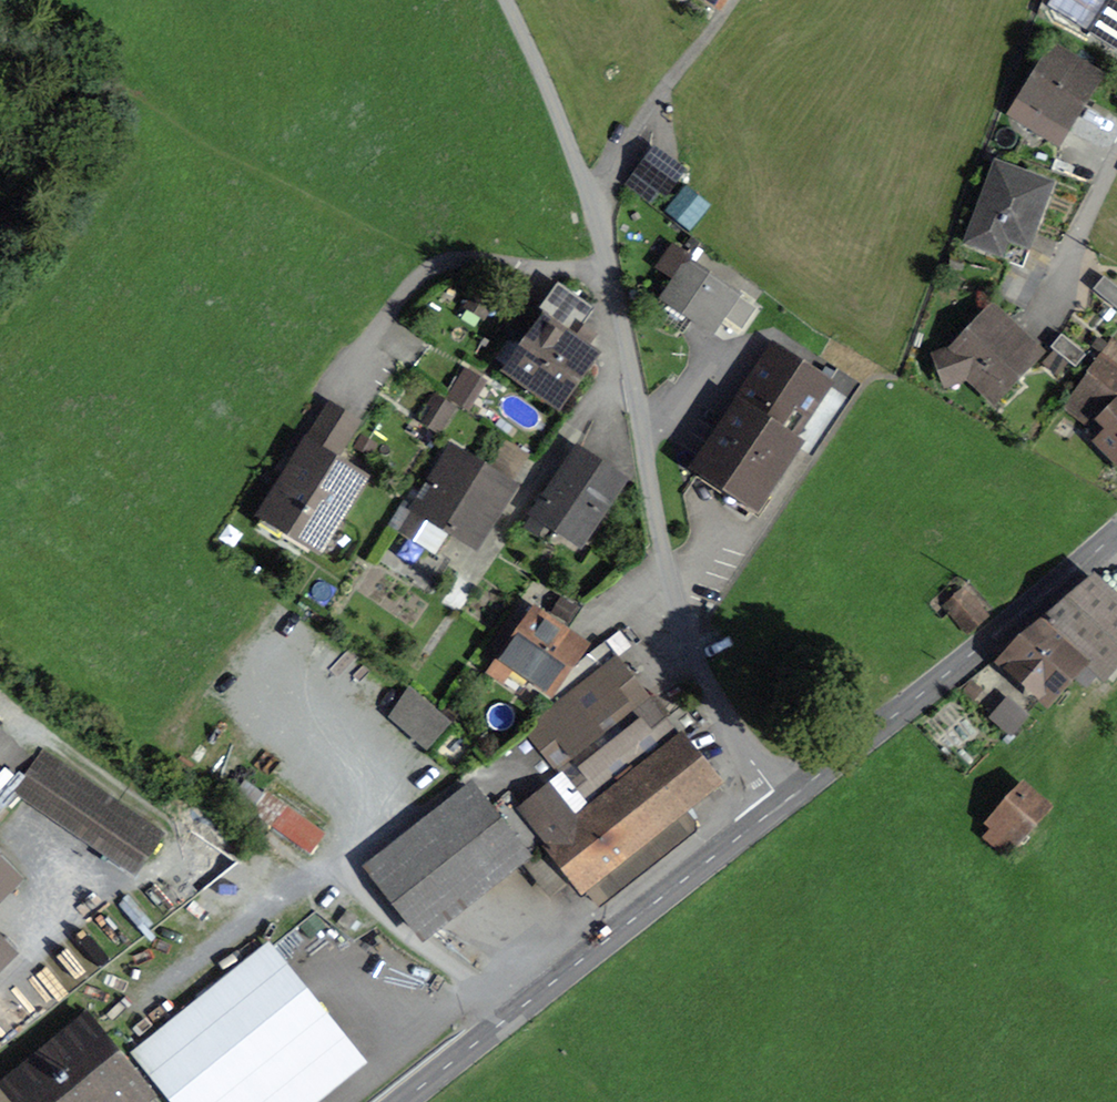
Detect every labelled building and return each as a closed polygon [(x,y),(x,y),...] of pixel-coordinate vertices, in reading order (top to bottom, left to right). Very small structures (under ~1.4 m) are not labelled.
[(1034,73),(1019,98),(1061,125),(1091,77),(1055,55),(1041,77),(1034,73)] [(655,150),(638,173),(665,193),(682,171),(655,150)] [(1001,168),(981,224),(977,222),(970,241),(1000,252),(1006,236),(1026,244),(1048,185),(1001,168)] [(739,294),(688,259),(661,299),(712,333),(739,294)] [(1094,290),(1116,309),(1116,286),(1106,276),(1094,290)] [(545,303),(586,322),(596,301),(555,282),(545,303)] [(523,302),(500,334),(514,343),(536,312),(523,302)] [(942,377),(964,370),(994,398),(1038,353),(995,312),(975,333),(972,331),(955,348),(934,356),(942,377)] [(546,324),(534,341),(528,337),(520,348),(526,352),(513,370),(556,401),(589,355),(582,350),(592,336),(572,321),(561,335),(546,324)] [(1061,334),(1051,347),(1075,367),(1086,354),(1061,334)] [(1080,388),(1103,405),(1116,386),(1116,345),(1113,342),(1080,388)] [(773,349),(735,406),(737,408),(699,466),(755,504),(795,444),(788,440),(826,385),(773,349)] [(450,401),(475,410),(487,377),(462,368),(450,401)] [(444,433),(458,405),(434,393),(420,422),(444,433)] [(1113,428),(1102,439),(1116,453),(1116,405),(1104,417),(1113,428)] [(328,406),(311,434),(339,452),(357,424),(328,406)] [(359,480),(306,447),(258,524),(278,537),(285,525),(318,546),(359,480)] [(509,488),(452,453),(419,507),(475,542),(509,488)] [(578,453),(538,511),(580,540),(620,482),(578,453)] [(1093,577),(1047,621),(1013,658),(1047,689),(1079,655),(1098,672),(1116,651),(1116,600),(1093,577)] [(986,616),(962,590),(945,606),(968,632),(986,616)] [(575,646),(534,617),(494,673),(517,689),(532,668),(550,681),(575,646)] [(472,790),(487,809),(519,849),(541,832),(582,887),(715,782),(617,657),(524,730),(527,733),(525,734),(524,732),(462,780),(470,791),(472,790)] [(411,686),(386,716),(429,751),(454,721),(411,686)] [(1013,736),(1030,715),(1008,698),(991,718),(1013,736)] [(44,756),(25,784),(138,862),(158,836),(44,756)] [(1013,849),(1055,811),(1035,789),(993,827),(1013,849)] [(418,929),(519,849),(487,809),(472,790),(470,791),(370,869),(418,929)] [(272,831),(312,856),(327,832),(287,807),(272,831)] [(549,853),(528,871),(552,898),(572,880),(549,853)] [(0,865),(0,887),(11,876),(0,865)] [(347,910),(338,923),(348,930),(357,918),(347,910)] [(9,954),(0,946),(0,963),(9,954)] [(139,1054),(178,1101),(256,1101),(338,1036),(267,949),(139,1054)] [(0,1088),(0,1101),(131,1101),(146,1090),(87,1017),(0,1088)]
